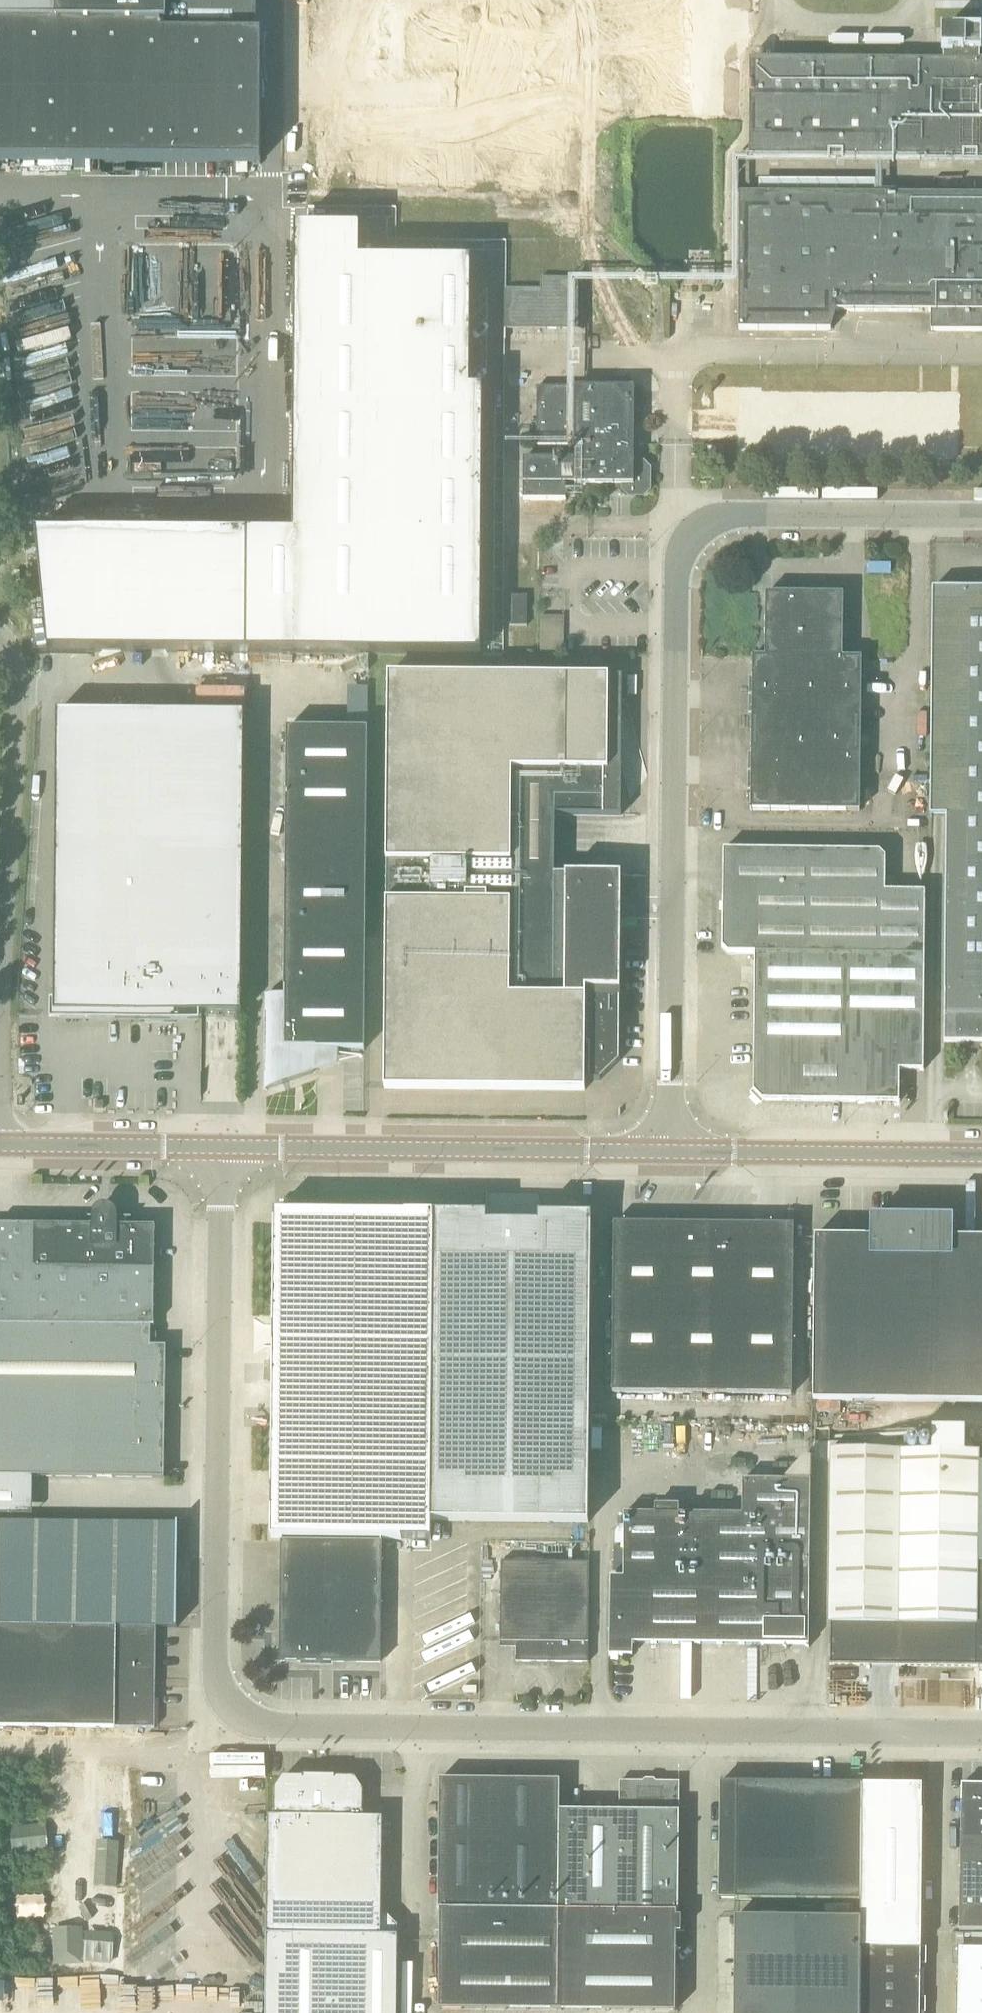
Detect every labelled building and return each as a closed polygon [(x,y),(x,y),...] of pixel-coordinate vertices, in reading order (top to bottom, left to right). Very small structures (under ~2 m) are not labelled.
[(262,163),(262,36),(257,36),(258,0),(0,0),(0,161),(262,163)] [(385,34),(622,30),(622,39),(649,39),(649,16),(645,16),(645,0),(384,0),(385,34)] [(750,157),(981,159),(981,61),(980,61),(980,52),(981,52),(981,32),(942,32),(942,52),(944,52),(944,61),(751,60),(750,94),(750,157)] [(503,64),(503,79),(532,80),(533,65),(503,64)] [(361,114),(361,183),(457,184),(458,116),(361,114)] [(740,330),(832,330),(837,311),(932,312),(932,331),(981,331),(981,195),(740,194),(740,330)] [(361,228),(296,228),(293,534),(36,532),(49,652),(482,656),(484,390),(471,390),(472,262),(361,261),(361,228)] [(131,294),(245,296),(246,244),(132,242),(131,294)] [(532,279),(533,290),(497,290),(498,332),(555,331),(554,278),(532,279)] [(179,340),(176,360),(207,364),(208,356),(184,353),(186,341),(179,340)] [(106,376),(128,376),(128,366),(106,365),(106,376)] [(268,367),(135,370),(136,397),(157,396),(157,410),(186,409),(186,412),(269,410),(268,367)] [(525,459),(524,484),(525,500),(567,500),(567,484),(623,485),(622,490),(629,497),(645,497),(652,490),(652,468),(645,460),(635,460),(635,387),(632,387),(632,381),(630,378),(617,378),(614,381),(614,387),(538,387),(537,459),(525,459)] [(709,447),(709,464),(718,464),(718,447),(709,447)] [(973,1082),(981,1082),(981,583),(977,583),(973,1082)] [(766,657),(843,658),(844,640),(849,640),(850,627),(844,627),(844,595),(825,595),(825,589),(806,588),(805,595),(767,594),(766,657)] [(528,626),(528,596),(511,596),(510,626),(528,626)] [(843,658),(766,657),(754,657),(752,810),(860,812),(862,659),(843,658)] [(623,677),(389,675),(386,1089),(586,1090),(586,1079),(590,1079),(590,1080),(601,1080),(620,1061),(622,875),(551,875),(552,816),(622,816),(623,702),(623,677)] [(57,712),(55,1001),(51,1001),(51,1021),(201,1022),(201,1014),(242,1014),(244,713),(57,712)] [(268,996),(267,1091),(269,1090),(312,1075),(313,1070),(318,1070),(318,1049),(366,1050),(369,729),(289,729),(286,998),(270,998),(270,996),(268,996)] [(757,955),(925,957),(926,892),(886,891),(886,857),(881,852),(725,850),(724,947),(729,953),(757,953),(757,955)] [(924,1070),(925,957),(757,955),(755,1090),(754,1090),(751,1093),(762,1104),(766,1100),(900,1102),(900,1070),(924,1070)] [(274,1346),(272,1538),(284,1539),(283,1541),(382,1542),(382,1540),(432,1540),(432,1521),(589,1523),(592,1215),(539,1215),(539,1224),(539,1225),(538,1225),(538,1281),(488,1280),(488,1225),(488,1223),(488,1214),(435,1214),(275,1212),(274,1327),(340,1328),(340,1347),(274,1346)] [(165,1478),(167,1346),(152,1346),(152,1326),(155,1326),(156,1226),(129,1226),(129,1219),(133,1219),(133,1218),(89,1217),(89,1219),(95,1219),(95,1226),(0,1225),(0,1476),(165,1478)] [(814,1401),(981,1403),(981,1238),(952,1238),(953,1219),(873,1218),(873,1237),(816,1237),(814,1401)] [(615,1223),(613,1393),(792,1395),(794,1225),(615,1223)] [(978,1561),(979,1452),(832,1450),(831,1623),(831,1626),(830,1666),(981,1667),(981,1561),(978,1561)] [(610,1655),(633,1655),(633,1643),(809,1645),(811,1481),(744,1480),(743,1515),(680,1514),(680,1505),(656,1505),(656,1514),(625,1513),(625,1577),(611,1577),(610,1655)] [(181,1517),(0,1515),(0,1621),(180,1622),(181,1517)] [(383,1542),(382,1542),(283,1541),(282,1661),(302,1661),(302,1665),(333,1665),(333,1662),(382,1662),(383,1542)] [(502,1562),(501,1642),(517,1642),(517,1662),(589,1663),(589,1643),(590,1563),(502,1562)] [(0,1625),(0,1726),(117,1728),(117,1727),(156,1728),(157,1627),(0,1625)] [(276,1789),(276,1817),(269,1817),(267,2012),(398,2012),(399,1937),(382,1936),(383,1818),(363,1818),(364,1790),(356,1778),(336,1778),(336,1777),(328,1777),(328,1780),(312,1780),(312,1776),(304,1776),(304,1777),(284,1777),(276,1789)] [(439,1909),(439,1910),(441,1910),(439,2009),(561,2011),(676,2012),(677,1912),(562,1911),(563,1811),(561,1811),(561,1781),(441,1779),(439,1909)] [(563,1811),(562,1911),(677,1912),(679,1912),(681,1782),(620,1781),(620,1811),(563,1811)] [(861,1919),(865,1919),(867,1784),(863,1784),(722,1783),(720,1899),(861,1901),(861,1919)] [(865,1929),(922,1929),(924,1785),(867,1784),(865,1919),(865,1929)] [(962,1785),(960,1931),(981,1931),(981,1785),(962,1785)] [(861,1919),(736,1918),(735,2012),(864,2012),(865,1929),(865,1919),(861,1919)] [(864,2012),(921,2012),(922,1965),(922,1948),(922,1931),(865,1930),(864,2012)] [(959,1949),(958,2012),(981,2012),(981,1949),(959,1949)]
